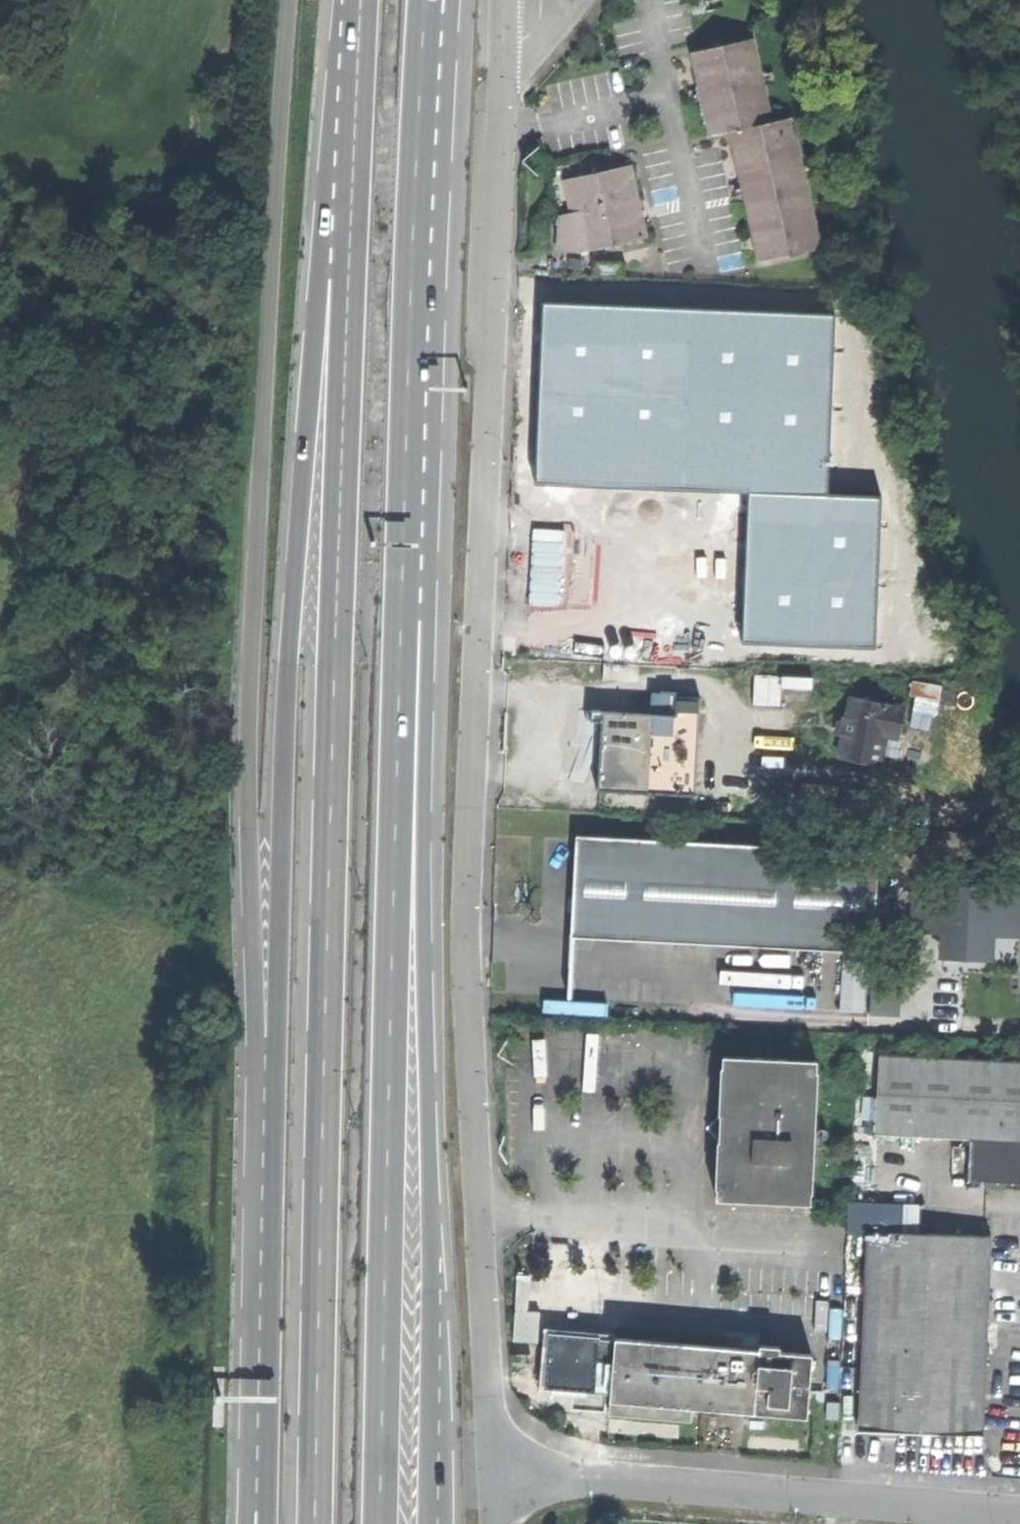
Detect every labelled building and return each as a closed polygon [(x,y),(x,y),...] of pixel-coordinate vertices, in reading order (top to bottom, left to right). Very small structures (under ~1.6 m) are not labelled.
[(693,15),(707,13),(704,0),(690,0),(693,15)] [(751,40),(692,53),(711,136),(731,132),(759,263),(817,251),(788,119),(769,123),(751,40)] [(570,217),(579,255),(645,241),(629,170),(570,183),(577,216),(570,217)] [(567,200),(570,217),(577,216),(570,183),(563,184),(567,200)] [(557,256),(579,255),(570,217),(558,219),(557,256)] [(597,315),(592,433),(837,443),(842,325),(597,315)] [(534,470),(532,507),(865,520),(866,491),(868,444),(837,443),(592,433),(535,431),(534,470)] [(903,493),(866,491),(865,520),(870,520),(869,568),(900,569),(903,493)] [(550,595),(548,633),(917,650),(920,574),(552,557),(550,595)] [(659,693),(658,715),(673,716),(674,693),(659,693)] [(840,758),(880,766),(886,735),(898,737),(903,710),(852,699),(848,718),(844,717),(841,735),(845,736),(840,758)] [(597,791),(670,794),(673,716),(658,715),(601,713),(599,751),(597,791)] [(574,887),(571,935),(874,951),(879,851),(577,834),(574,887)] [(916,923),(946,925),(944,950),(989,953),(990,928),(1019,929),(1019,890),(918,885),(916,923)] [(844,1008),(869,1007),(868,957),(843,958),(844,1008)] [(899,1014),(903,991),(874,986),(870,1010),(899,1014)] [(877,1134),(972,1139),(970,1180),(999,1181),(1019,1182),(1019,1060),(881,1053),(877,1134)] [(818,1059),(723,1055),(720,1127),(717,1197),(812,1201),(818,1059)] [(849,1227),(869,1228),(899,1230),(901,1202),(851,1200),(849,1227)] [(919,1432),(983,1435),(993,1234),(899,1230),(869,1228),(859,1429),(919,1432)] [(610,1398),(609,1412),(691,1418),(692,1405),(808,1414),(810,1388),(810,1380),(813,1352),(780,1350),(781,1343),(760,1342),(760,1348),(751,1347),(746,1347),(741,1347),(615,1337),(613,1365),(608,1364),(608,1363),(604,1362),(600,1364),(598,1368),(600,1372),(604,1373),(607,1372),(612,1372),(610,1398)] [(742,1338),(741,1347),(746,1347),(751,1347),(760,1348),(760,1342),(761,1339),(742,1338)] [(829,1400),(828,1416),(840,1416),(840,1401),(829,1400)]
